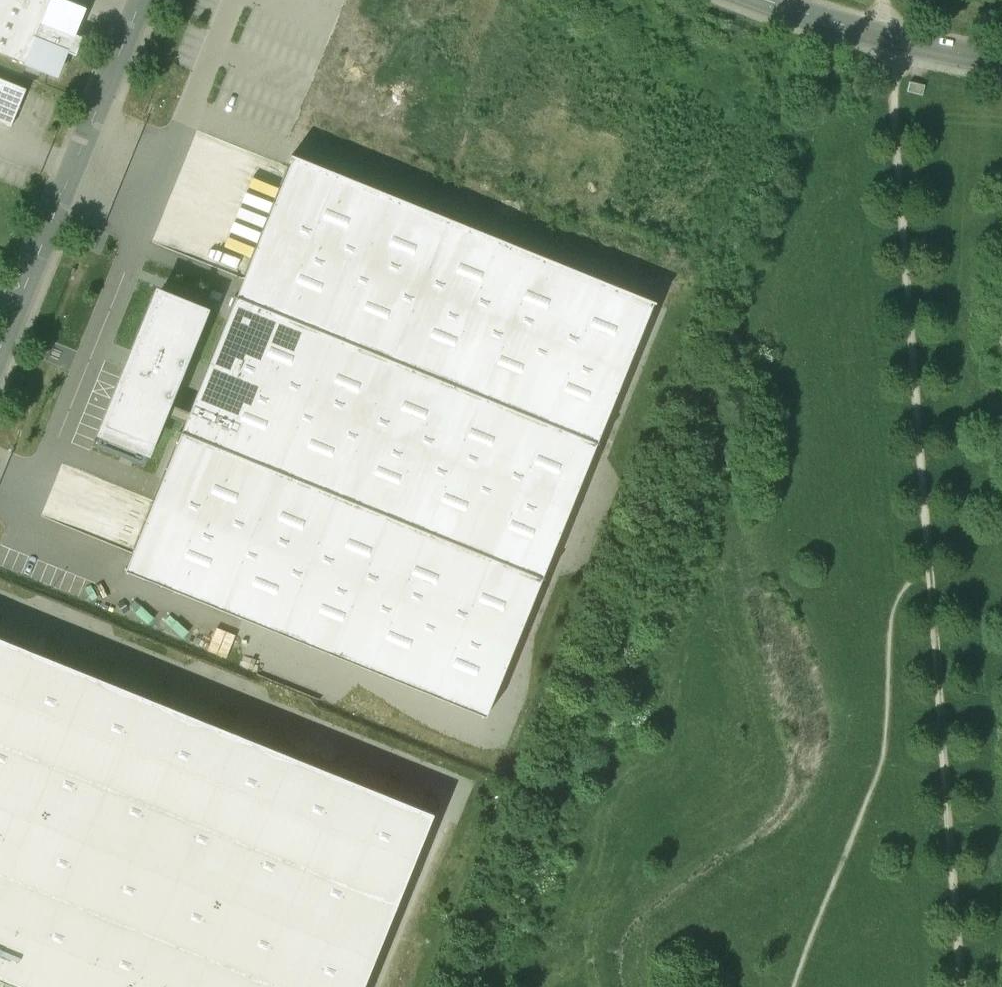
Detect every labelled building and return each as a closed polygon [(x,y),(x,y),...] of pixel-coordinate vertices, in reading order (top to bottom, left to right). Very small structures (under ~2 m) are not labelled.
[(25,63),(50,0),(0,0),(0,53),(25,63)] [(83,11),(56,0),(50,0),(25,63),(56,76),(66,52),(75,55),(82,39),(73,35),(83,11)] [(0,79),(0,122),(11,127),(26,89),(0,79)] [(924,86),(909,82),(906,92),(921,96),(924,86)] [(181,434),(124,572),(485,718),(541,580),(543,580),(544,579),(542,578),(596,444),(598,445),(598,444),(596,443),(653,305),(654,305),(655,304),(291,156),(290,158),(292,159),(236,297),(234,296),(233,298),(235,299),(189,413),(167,404),(204,313),(158,294),(134,353),(138,355),(132,370),(128,368),(96,446),(142,464),(162,415),(185,424),(181,432),(179,431),(179,433),(181,434)] [(0,640),(0,980),(17,986),(362,986),(432,815),(0,640)]
